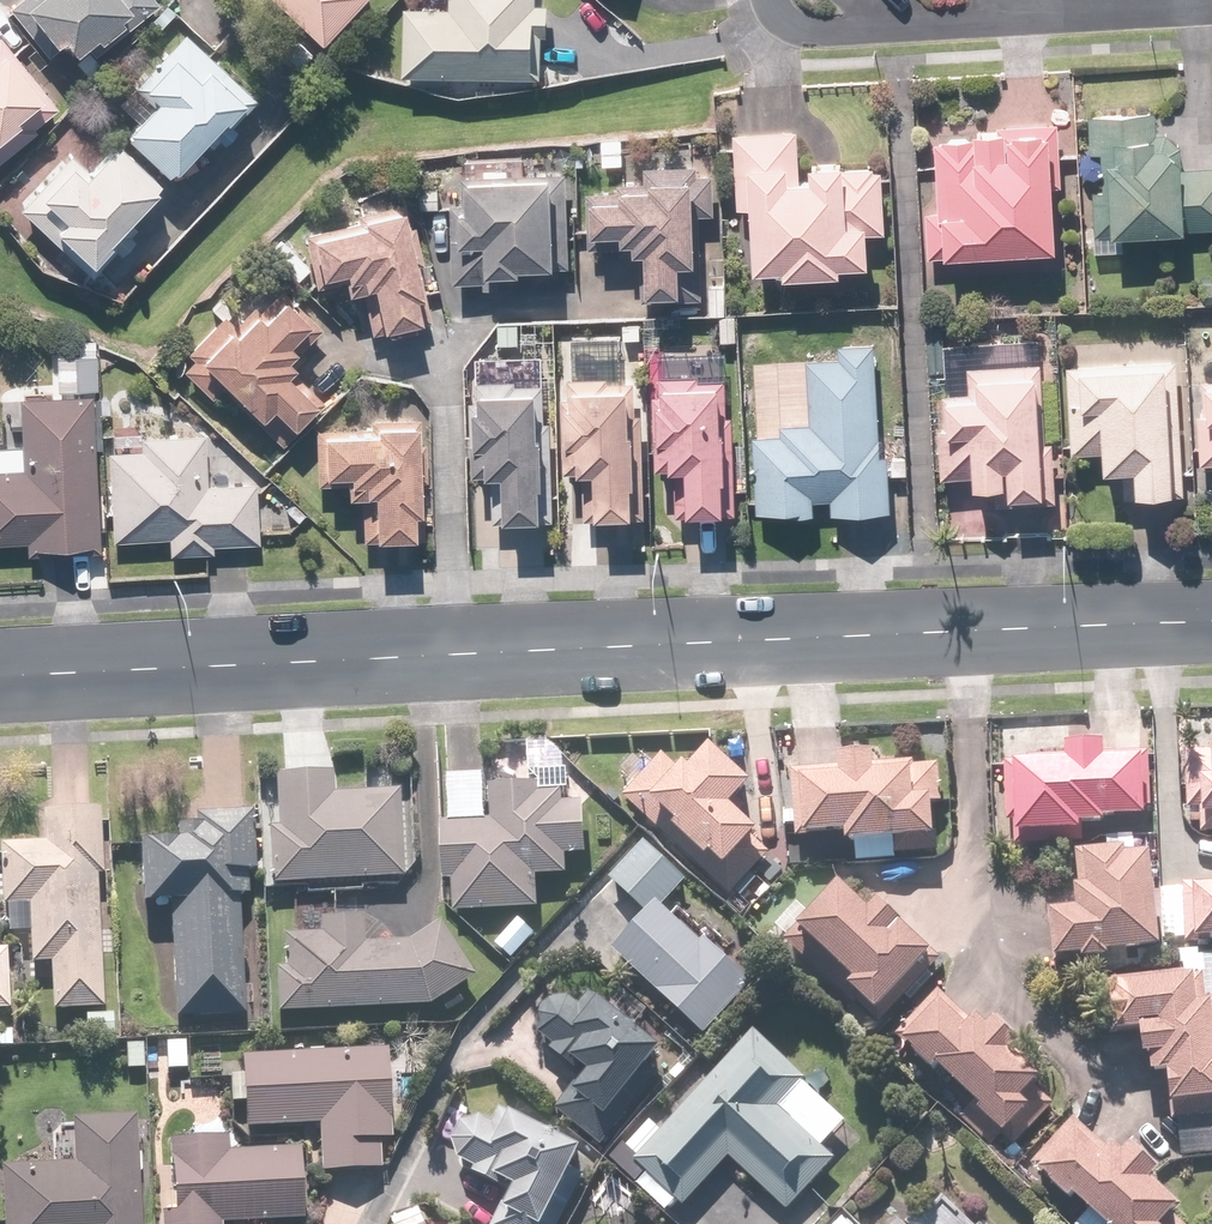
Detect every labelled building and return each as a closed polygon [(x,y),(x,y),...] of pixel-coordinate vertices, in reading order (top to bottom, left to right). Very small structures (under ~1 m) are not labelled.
[(13,6),(55,55),(76,38),(86,49),(106,32),(112,40),(161,0),(20,0),(13,6)] [(334,44),(375,0),(288,0),(334,44)] [(409,68),(545,72),(546,32),(553,32),(554,3),(541,3),(541,0),(455,0),(455,5),(411,3),(409,68)] [(178,175),(260,94),(194,31),(142,83),(161,102),(133,129),(178,175)] [(67,108),(5,34),(0,38),(0,165),(67,108)] [(1095,109),(1096,154),(1111,153),(1112,182),(1095,183),(1096,228),(1211,226),(1211,165),(1195,165),(1195,156),(1169,131),(1161,131),(1160,107),(1095,109)] [(1065,241),(1062,123),(983,123),(983,134),(945,135),(946,201),(934,201),(935,251),(956,250),(955,242),(1065,241)] [(806,129),(740,127),(738,203),(760,204),(758,260),(797,261),(797,269),(852,271),(852,255),(882,256),(883,229),(894,229),(897,161),(860,160),(860,156),(819,154),(818,172),(805,171),(806,129)] [(121,236),(174,183),(128,138),(94,172),(76,154),(22,207),(90,275),(125,240),(121,236)] [(566,170),(526,169),(527,154),(470,153),(469,202),(460,202),(459,276),(490,277),(490,283),(512,283),(513,265),(533,265),(533,258),(564,259),(566,170)] [(651,162),(650,179),(623,178),(623,188),(592,187),(591,245),(623,245),(623,253),(644,254),(643,299),(706,300),(707,258),(709,163),(651,162)] [(431,286),(410,200),(409,197),(363,208),(364,215),(309,228),(323,284),(351,277),(353,284),(364,282),(374,325),(430,311),(425,288),(431,286)] [(199,354),(188,364),(217,395),(227,386),(280,443),(330,396),(300,364),(306,358),(298,350),(306,342),(298,334),(319,315),(284,278),(238,322),(229,313),(192,347),(199,354)] [(885,447),(882,340),(844,341),(845,355),(813,356),(815,419),(786,420),(787,431),(761,432),(764,509),(821,507),(820,494),(832,493),(833,511),(897,509),(895,446),(885,447)] [(557,356),(484,354),(481,465),(514,465),(513,484),(500,484),(500,517),(532,518),(532,510),(554,510),(557,356)] [(627,354),(573,354),(572,461),(590,461),(590,512),(629,512),(629,508),(647,508),(648,378),(627,378),(627,354)] [(1183,359),(1072,363),(1075,448),(1116,446),(1116,459),(1146,458),(1147,490),(1189,488),(1183,359)] [(698,362),(661,363),(664,461),(679,461),(681,511),(706,510),(705,503),(734,502),(730,377),(699,378),(698,362)] [(975,390),(946,391),(948,472),(983,471),(983,477),(1019,476),(1019,489),(1055,488),(1052,362),(974,363),(975,390)] [(97,392),(26,394),(29,466),(0,467),(0,538),(34,537),(35,548),(101,546),(97,392)] [(426,422),(318,422),(319,478),(353,477),(353,487),(367,487),(367,535),(392,534),(392,528),(427,528),(426,422)] [(209,431),(113,432),(114,539),(171,539),(171,554),(214,553),(214,542),(262,541),(261,480),(210,481),(209,431)] [(531,739),(530,765),(562,766),(563,741),(531,739)] [(688,767),(672,752),(631,792),(731,893),(776,849),(762,835),(770,827),(744,800),(764,780),(724,739),(703,761),(699,757),(688,767)] [(1084,751),(1025,752),(1027,825),(1088,824),(1088,817),(1158,815),(1157,757),(1116,758),(1115,739),(1084,740),(1084,751)] [(856,764),(797,766),(798,829),(856,828),(856,834),(948,832),(946,765),(890,766),(890,745),(855,746),(856,764)] [(1193,746),(1193,829),(1211,829),(1211,747),(1193,746)] [(338,771),(281,771),(281,807),(274,807),(274,877),(408,877),(408,792),(338,792),(338,771)] [(450,774),(450,821),(451,878),(460,878),(460,908),(544,907),(544,871),(573,871),(573,853),(592,853),(592,800),(568,801),(568,788),(546,788),(546,778),(515,778),(515,788),(492,788),(492,774),(450,774)] [(39,841),(7,840),(6,901),(34,901),(33,962),(57,962),(56,1008),(106,1009),(109,810),(39,809),(39,841)] [(176,837),(143,836),(141,900),(177,901),(174,1015),(246,1017),(249,894),(252,894),(253,869),(260,869),(261,812),(200,811),(200,824),(177,824),(176,837)] [(692,880),(648,838),(614,873),(653,910),(620,944),(711,1032),(761,981),(704,926),(697,932),(669,905),(692,880)] [(1089,904),(1066,905),(1067,953),(1171,951),(1169,845),(1088,847),(1089,904)] [(855,876),(797,944),(889,1024),(890,1022),(951,952),(917,923),(921,919),(891,893),(884,901),(855,876)] [(1192,882),(1192,940),(1211,940),(1211,882),(1192,882)] [(543,930),(527,914),(497,944),(513,960),(543,930)] [(327,932),(291,932),(289,965),(279,965),(277,1010),(429,1005),(480,973),(445,918),(416,938),(365,937),(365,915),(327,915),(327,932)] [(15,1005),(12,946),(0,946),(0,1005),(15,1005)] [(1127,976),(1130,1028),(1156,1026),(1159,1063),(1180,1062),(1184,1113),(1211,1111),(1211,999),(1210,999),(1208,971),(1127,976)] [(589,1073),(563,1104),(607,1141),(682,1052),(602,986),(591,999),(583,992),(560,993),(549,1006),(542,1017),(547,1031),(560,1039),(552,1046),(589,1073)] [(985,1023),(947,986),(905,1031),(945,1069),(950,1063),(985,1096),(967,1114),(997,1143),(1011,1128),(1022,1138),(1059,1098),(1043,1084),(1053,1073),(1026,1048),(1027,1047),(1031,1037),(1024,1028),(1014,1020),(1004,1020),(996,1012),(985,1023)] [(854,1121),(759,1032),(629,1170),(665,1204),(676,1194),(689,1206),(738,1154),(796,1209),(844,1159),(830,1146),(854,1121)] [(192,1039),(171,1038),(169,1069),(191,1070),(192,1039)] [(401,1050),(252,1049),(246,1123),(329,1127),(327,1167),(387,1170),(388,1140),(396,1141),(401,1050)] [(498,1223),(562,1223),(597,1150),(507,1108),(501,1119),(487,1112),(467,1118),(458,1138),(465,1154),(485,1163),(482,1171),(515,1187),(498,1223)] [(10,1160),(10,1223),(146,1223),(147,1113),(83,1113),(83,1161),(10,1160)] [(1079,1114),(1031,1165),(1071,1203),(1083,1190),(1100,1207),(1084,1223),(1187,1223),(1181,1218),(1193,1206),(1161,1176),(1166,1170),(1130,1136),(1117,1150),(1079,1114)] [(172,1137),(169,1223),(227,1223),(227,1219),(311,1221),(313,1148),(231,1145),(231,1138),(172,1137)]
